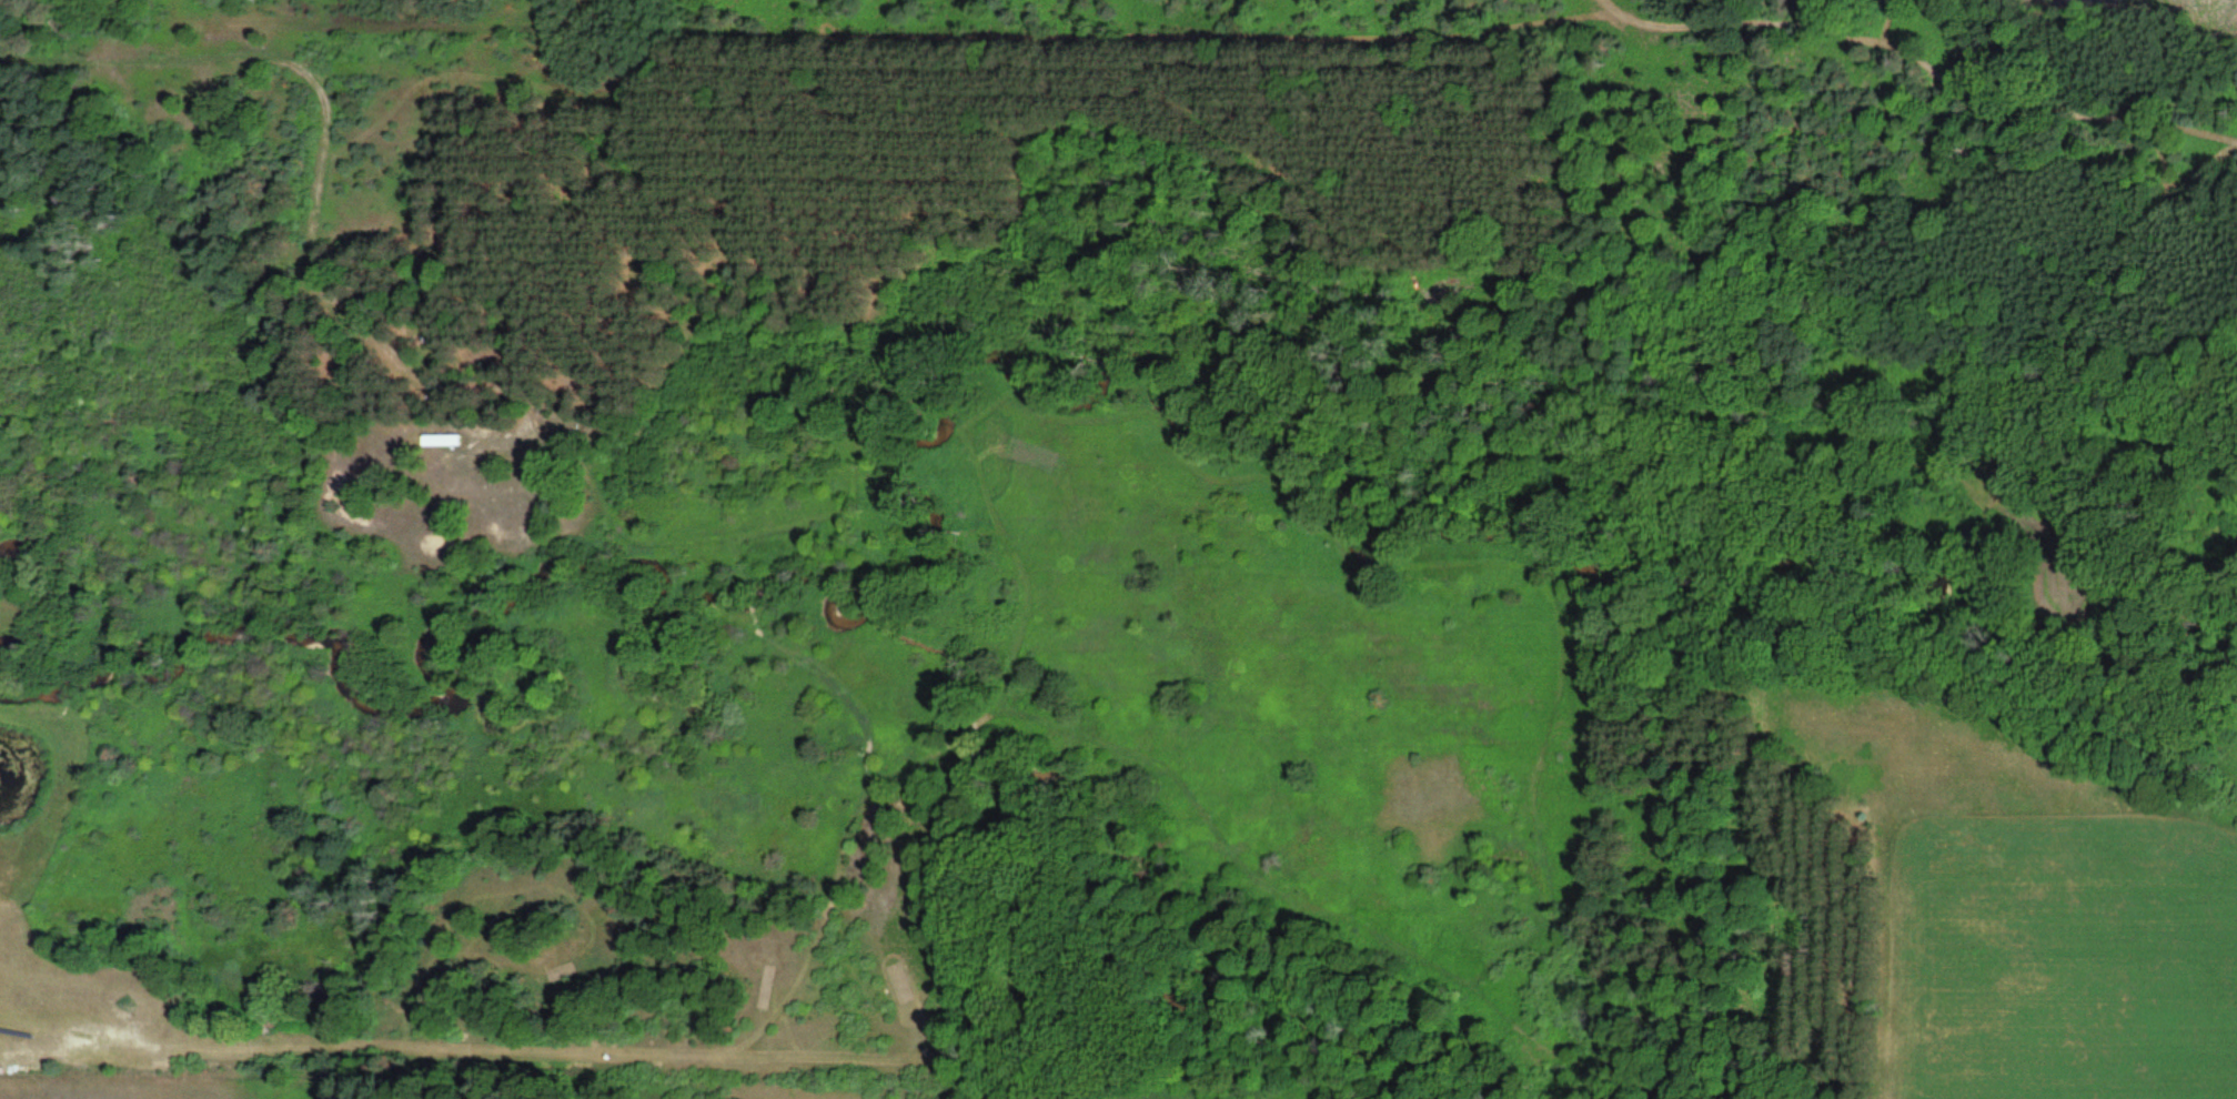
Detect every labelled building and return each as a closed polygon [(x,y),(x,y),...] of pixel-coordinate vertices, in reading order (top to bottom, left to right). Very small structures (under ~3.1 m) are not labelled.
[(421,446),(459,446),(459,436),(421,436),(421,446)]
